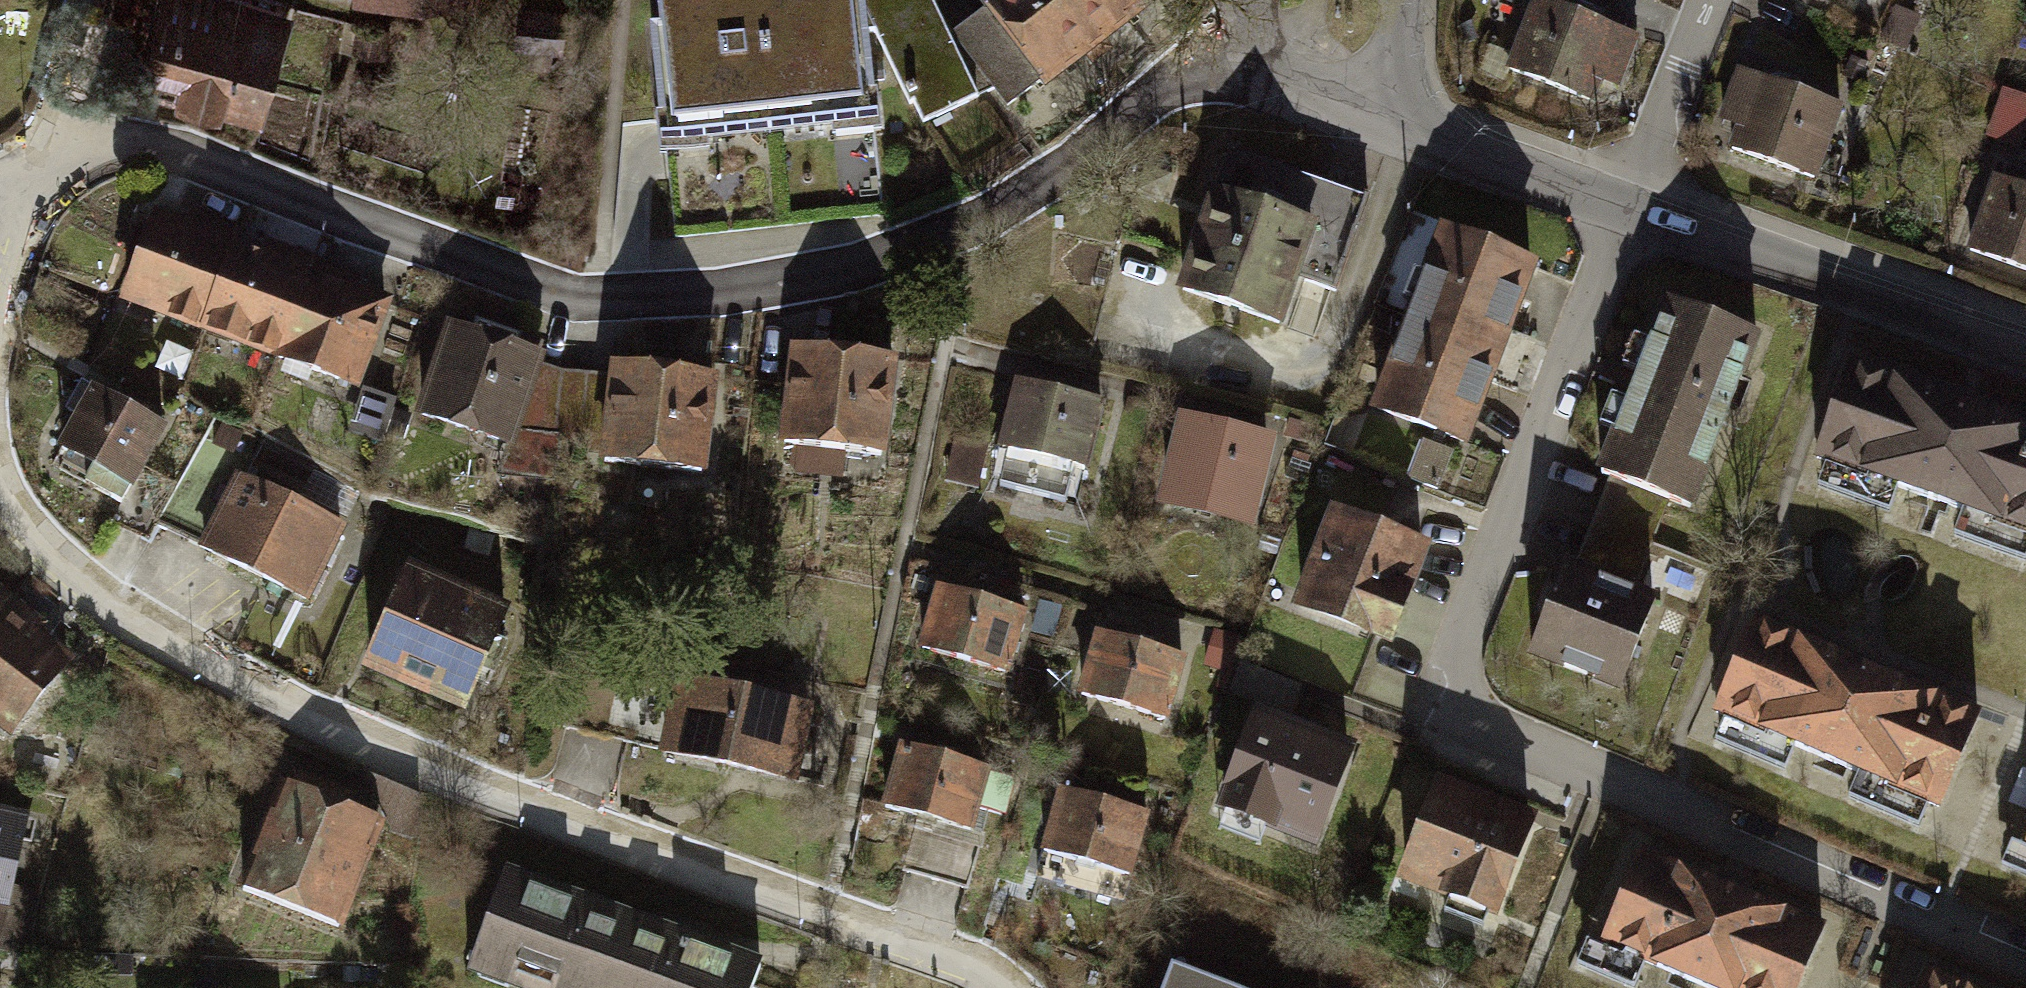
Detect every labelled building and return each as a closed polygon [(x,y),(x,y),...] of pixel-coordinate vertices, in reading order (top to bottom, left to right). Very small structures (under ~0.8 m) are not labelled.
[(276,0),(159,0),(136,79),(260,111),(285,3),(276,0)] [(654,153),(874,131),(851,0),(642,0),(654,153)] [(908,101),(912,99),(922,121),(976,96),(946,33),(930,0),(860,0),(908,101)] [(981,7),(1037,83),(1042,89),(1147,11),(1139,0),(975,0),(981,7)] [(1594,100),(1602,79),(1620,86),(1641,33),(1555,0),(1531,0),(1505,66),(1594,100)] [(1037,83),(981,7),(946,33),(976,96),(992,88),(1006,105),(1037,83)] [(1735,124),(1727,145),(1818,178),(1845,104),(1736,65),(1717,118),(1735,124)] [(1348,187),(1223,152),(1186,286),(1307,321),(1348,187)] [(1966,247),(2025,269),(2025,184),(1993,172),(1966,247)] [(417,283),(176,208),(148,302),(385,388),(417,283)] [(1544,271),(1447,232),(1419,303),(1516,342),(1544,271)] [(1774,346),(1667,302),(1595,473),(1702,518),(1774,346)] [(1376,410),(1473,448),(1516,342),(1419,303),(1376,410)] [(573,354),(480,322),(449,411),(546,445),(573,354)] [(930,355),(820,343),(812,439),(929,449),(930,355)] [(1858,359),(1822,456),(2025,531),(2025,420),(1858,359)] [(747,371),(643,360),(641,457),(750,467),(747,371)] [(1127,393),(1030,375),(1018,446),(1110,460),(1127,393)] [(162,424),(97,388),(55,463),(121,498),(162,424)] [(1284,438),(1197,417),(1179,508),(1270,527),(1284,438)] [(332,526),(241,483),(260,443),(218,422),(164,526),(299,597),(332,526)] [(1426,649),(1473,528),(1363,486),(1316,606),(1426,649)] [(1682,582),(1565,539),(1519,660),(1636,703),(1682,582)] [(538,615),(429,572),(395,665),(507,712),(538,615)] [(0,586),(0,725),(12,735),(65,669),(40,649),(55,630),(0,586)] [(1041,607),(946,587),(932,646),(1032,670),(1041,607)] [(2001,701),(1769,614),(1724,734),(1956,820),(2001,701)] [(1205,654),(1105,629),(1092,692),(1187,719),(1205,654)] [(838,698),(698,669),(681,754),(821,778),(838,698)] [(1382,747),(1273,709),(1237,810),(1352,853),(1382,747)] [(1010,766),(919,741),(905,806),(997,830),(1010,766)] [(390,814),(294,778),(239,904),(343,949),(390,814)] [(1562,818),(1455,780),(1424,875),(1536,915),(1562,818)] [(1168,811),(1074,786),(1057,856),(1155,881),(1168,811)] [(0,811),(0,901),(36,907),(54,823),(0,811)] [(1653,848),(1614,949),(1719,987),(1840,987),(1861,925),(1653,848)] [(521,860),(491,964),(559,987),(786,987),(793,964),(521,860)] [(1201,965),(1195,987),(1261,987),(1201,965)] [(1954,968),(1947,987),(2009,987),(1954,968)]
